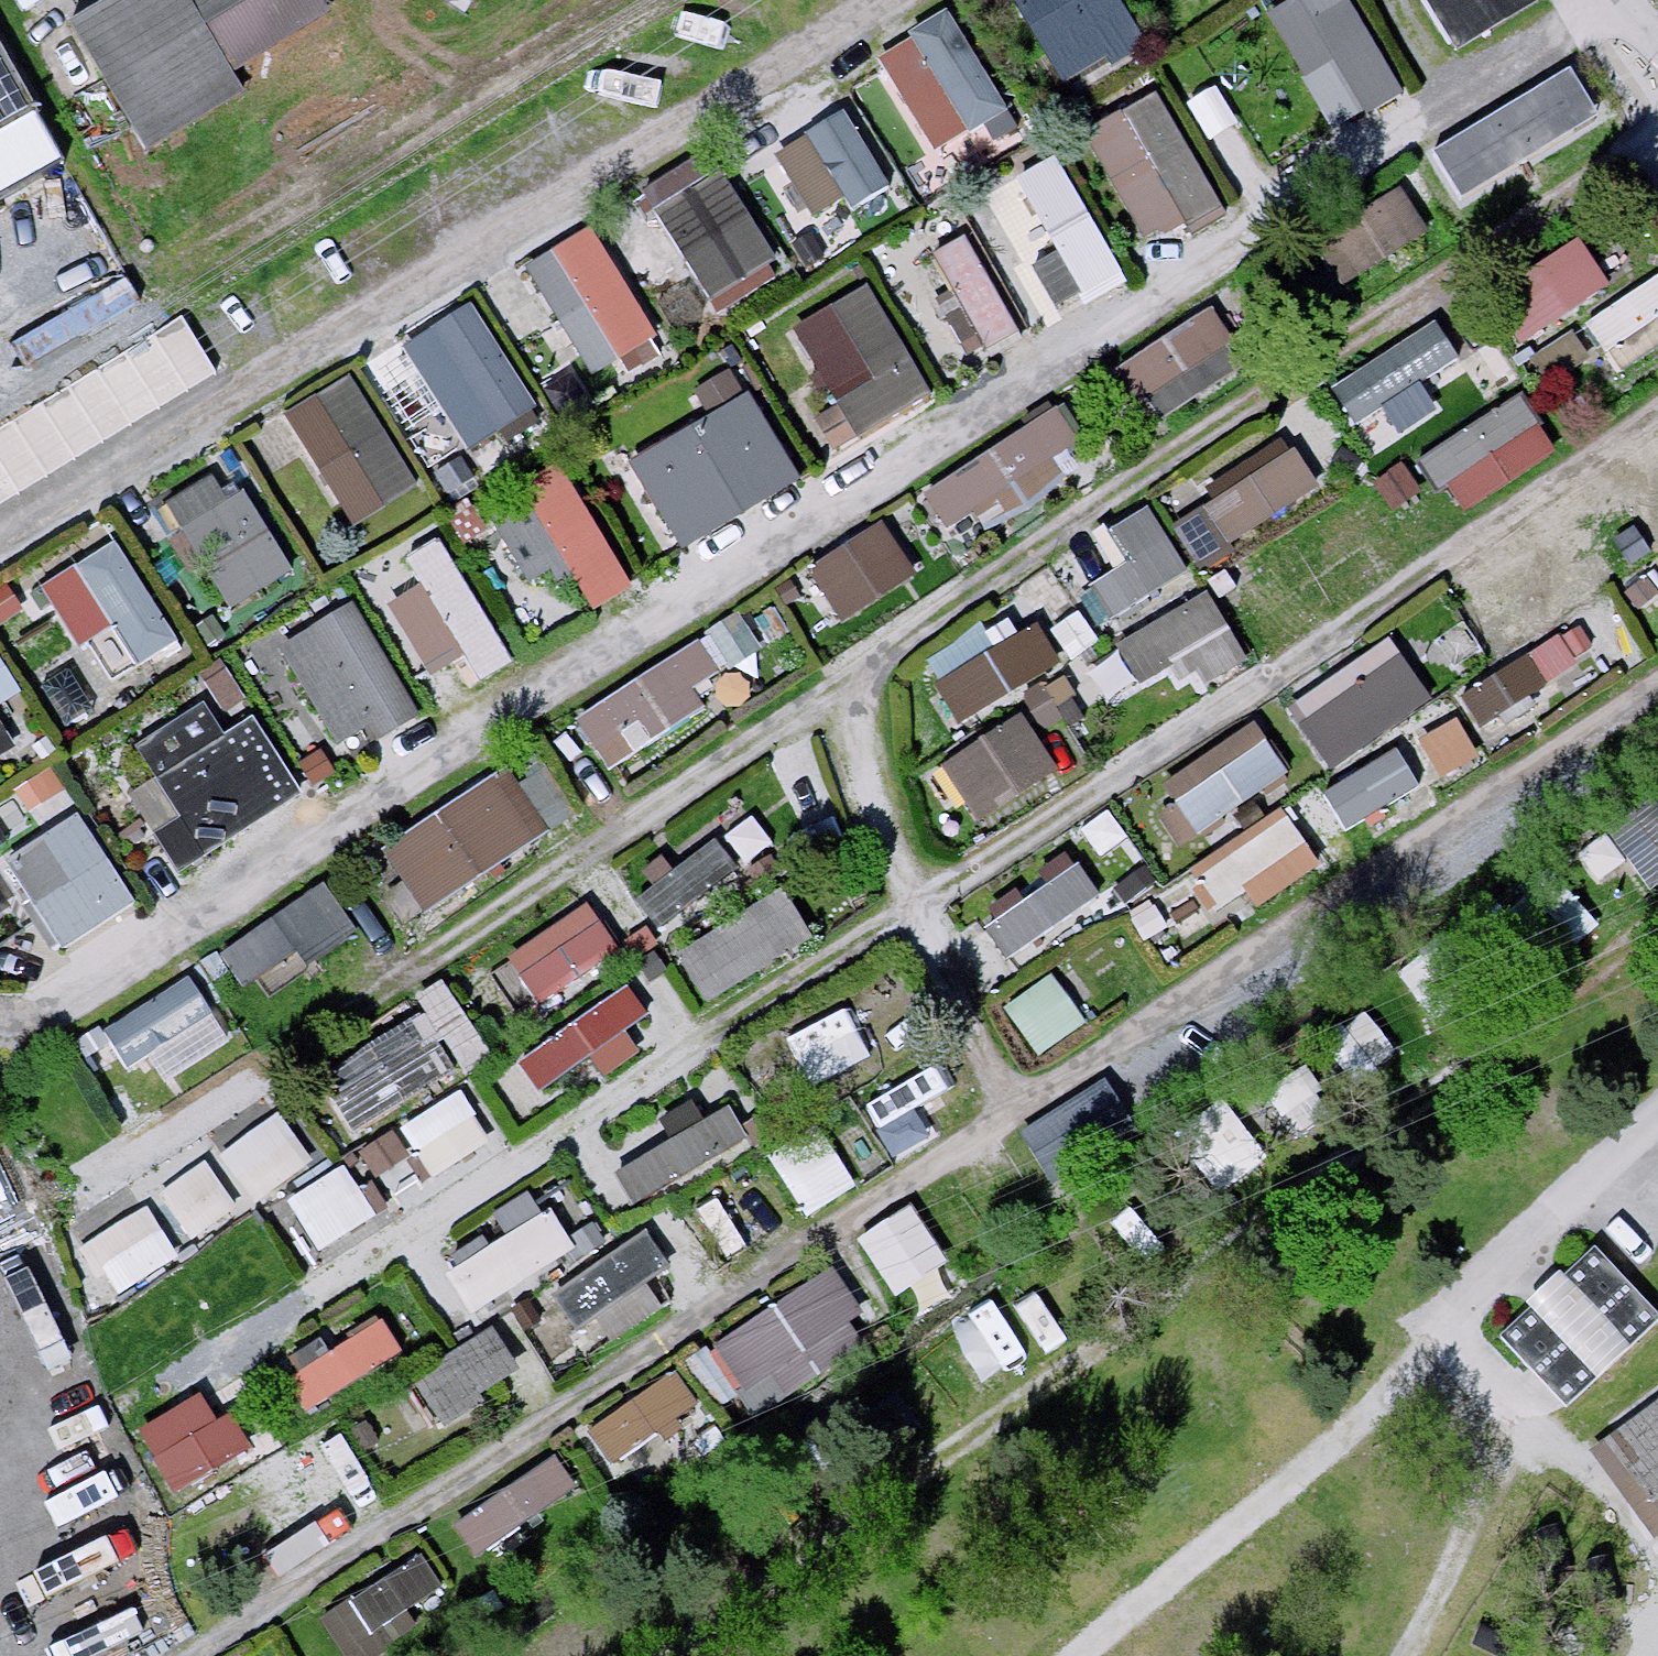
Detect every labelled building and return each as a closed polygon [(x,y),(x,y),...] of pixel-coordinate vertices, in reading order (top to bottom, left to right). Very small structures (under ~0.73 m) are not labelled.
[(83,28),(149,138),(368,7),(364,0),(130,0),(83,28)] [(1121,0),(1018,0),(1068,80),(1142,34),(1121,0)] [(1347,0),(1280,0),(1267,8),(1339,128),(1401,91),(1347,0)] [(1454,46),(1534,0),(1427,0),(1454,46)] [(1005,108),(946,12),(878,53),(938,149),(1005,108)] [(46,148),(0,67),(0,174),(46,148)] [(1596,114),(1570,69),(1433,150),(1460,195),(1596,114)] [(1218,203),(1156,95),(1089,134),(1151,242),(1218,203)] [(888,187),(842,110),(806,132),(852,208),(888,187)] [(1121,277),(1054,159),(985,198),(1052,316),(1121,277)] [(776,262),(720,169),(654,209),(710,301),(776,262)] [(1343,281),(1431,226),(1403,181),(1315,236),(1343,281)] [(656,335),(589,227),(526,265),(594,374),(656,335)] [(1526,339),(1615,279),(1583,230),(1493,290),(1526,339)] [(1020,330),(962,234),(929,253),(987,349),(1020,330)] [(1609,346),(1657,313),(1657,272),(1590,318),(1609,346)] [(930,394),(865,285),(795,327),(841,403),(818,416),(838,449),(930,394)] [(471,303),(404,344),(468,448),(535,407),(471,303)] [(1210,304),(1122,357),(1157,414),(1245,361),(1210,304)] [(1375,451),(1448,409),(1426,372),(1460,351),(1440,316),(1332,379),(1375,451)] [(350,374),(286,413),(352,522),(416,483),(350,374)] [(797,477),(745,392),(631,461),(683,547),(797,477)] [(1533,395),(1425,441),(1451,502),(1560,457),(1533,395)] [(1086,449),(1052,400),(925,489),(960,538),(1086,449)] [(1294,438),(1179,522),(1206,558),(1320,474),(1294,438)] [(630,585),(556,464),(519,486),(592,608),(630,585)] [(291,572),(241,490),(181,527),(231,609),(291,572)] [(810,562),(846,618),(921,570),(884,514),(810,562)] [(513,661),(437,538),(406,558),(482,681),(513,661)] [(112,681),(176,642),(115,541),(51,580),(112,681)] [(1221,591),(1093,647),(1117,700),(1244,644),(1221,591)] [(419,712),(351,602),(283,643),(352,754),(419,712)] [(968,723),(1062,652),(1032,612),(938,682),(968,723)] [(694,679),(759,646),(744,617),(576,703),(606,761),(708,708),(694,679)] [(1572,619),(1457,685),(1477,720),(1592,654),(1572,619)] [(1289,700),(1329,765),(1438,697),(1398,632),(1289,700)] [(1484,720),(1493,735),(1599,671),(1590,656),(1484,720)] [(1058,665),(1020,695),(1044,726),(1082,696),(1058,665)] [(944,758),(985,819),(1061,767),(1020,706),(944,758)] [(1422,736),(1449,774),(1483,749),(1456,712),(1422,736)] [(1154,786),(1190,836),(1290,765),(1255,715),(1154,786)] [(203,852),(299,791),(252,717),(155,778),(203,852)] [(0,721),(0,755),(15,746),(0,721)] [(1402,741),(1326,788),(1349,826),(1425,779),(1402,741)] [(384,844),(428,906),(551,819),(507,758),(384,844)] [(7,799),(29,833),(77,802),(55,768),(7,799)] [(1649,872),(1657,864),(1657,799),(1652,792),(1610,830),(1649,872)] [(663,923),(775,836),(751,806),(677,865),(674,861),(637,890),(663,923)] [(1300,811),(1193,860),(1218,914),(1325,865),(1300,811)] [(78,814),(6,857),(61,948),(133,904),(78,814)] [(987,912),(1005,946),(1105,895),(1088,861),(987,912)] [(223,944),(251,987),(355,919),(326,876),(223,944)] [(784,881),(681,950),(711,994),(814,926),(784,881)] [(506,950),(537,1000),(625,946),(593,896),(506,950)] [(139,1081),(232,1033),(200,971),(107,1018),(139,1081)] [(368,1127),(491,1039),(448,981),(326,1069),(368,1127)] [(540,1084),(591,1049),(606,1070),(655,1037),(620,986),(520,1054),(540,1084)] [(1024,1130),(1060,1179),(1140,1123),(1104,1073),(1024,1130)] [(475,1085),(407,1117),(432,1170),(500,1138),(475,1085)] [(613,1154),(630,1193),(754,1142),(738,1103),(613,1154)] [(160,1183),(192,1237),(321,1162),(289,1108),(160,1183)] [(365,1151),(400,1196),(433,1171),(398,1126),(365,1151)] [(291,1193),(323,1245),(379,1211),(348,1159),(291,1193)] [(863,1229),(897,1288),(950,1258),(916,1199),(863,1229)] [(551,1200),(450,1269),(477,1309),(579,1240),(551,1200)] [(103,1298),(182,1253),(152,1201),(73,1246),(103,1298)] [(568,1273),(598,1337),(687,1296),(658,1232),(568,1273)] [(1591,1249),(1499,1336),(1564,1404),(1656,1317),(1591,1249)] [(752,1410),(879,1336),(836,1263),(709,1337),(752,1410)] [(500,1319),(415,1372),(443,1416),(528,1363),(500,1319)] [(678,1361),(590,1427),(616,1462),(704,1397),(678,1361)] [(171,1484),(249,1445),(216,1380),(138,1420),(171,1484)] [(1612,1443),(1657,1506),(1657,1411),(1612,1443)] [(562,1450),(455,1513),(477,1549),(583,1486),(562,1450)] [(347,1655),(374,1655),(400,1643),(385,1612),(442,1584),(426,1551),(321,1602),(347,1655)] [(1485,1617),(1474,1641),(1509,1655),(1516,1655),(1526,1635),(1485,1617)]
